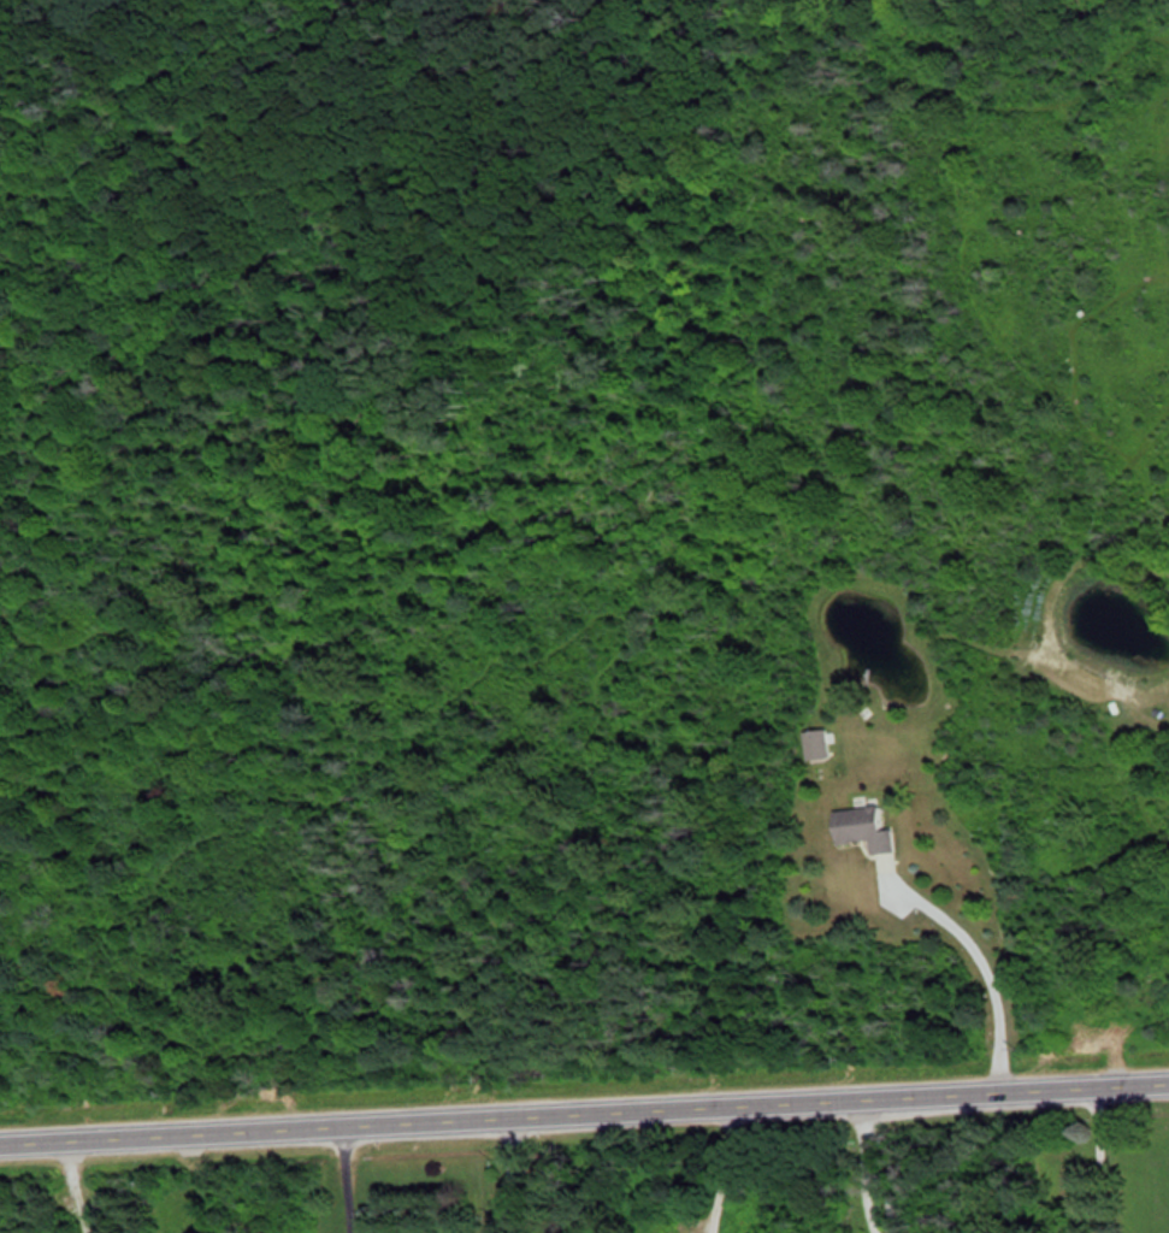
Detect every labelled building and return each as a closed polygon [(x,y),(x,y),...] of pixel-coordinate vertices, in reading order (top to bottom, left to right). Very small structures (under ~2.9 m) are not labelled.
[(809,759),(831,759),(831,732),(809,732),(809,759)] [(875,853),(894,851),(889,804),(836,810),(840,843),(874,840),(875,853)]
